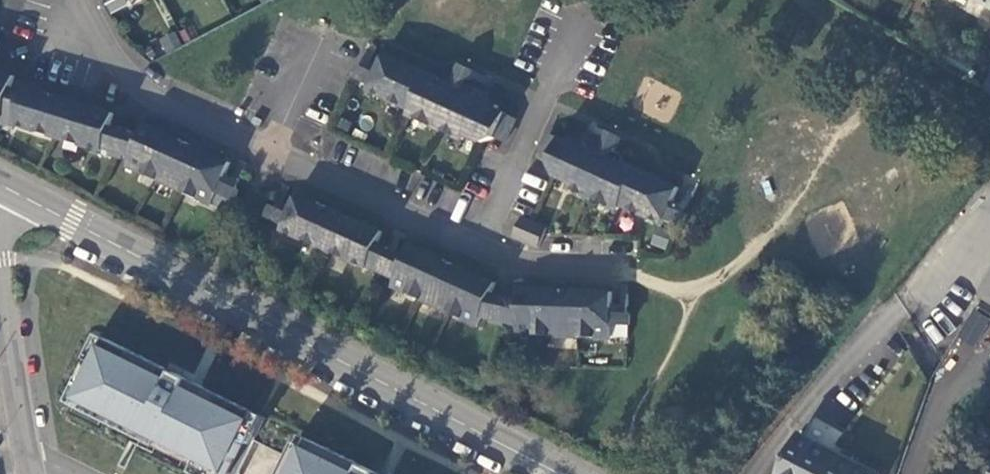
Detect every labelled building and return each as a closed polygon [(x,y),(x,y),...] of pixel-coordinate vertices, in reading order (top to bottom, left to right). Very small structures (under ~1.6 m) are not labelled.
[(165,52),(182,46),(176,31),(159,37),(165,52)] [(484,142),(496,137),(506,142),(516,119),(498,110),(500,107),(483,98),(442,80),(386,55),(376,75),(372,85),(370,90),(411,109),(409,114),(465,138),(468,134),(484,142)] [(459,65),(453,77),(445,74),(442,80),(483,98),(485,93),(469,85),(458,79),(463,69),(466,71),(467,68),(459,65)] [(361,66),(355,78),(367,83),(372,72),(361,66)] [(458,79),(469,85),(472,78),(475,79),(477,72),(467,68),(466,71),(463,69),(458,79)] [(980,90),(989,95),(989,69),(980,90)] [(9,88),(12,76),(0,72),(0,120),(9,88)] [(367,83),(372,85),(376,75),(372,72),(367,83)] [(103,148),(108,133),(114,115),(24,87),(22,93),(14,125),(102,152),(103,148)] [(22,93),(9,88),(0,120),(0,127),(12,131),(14,125),(22,93)] [(223,181),(231,163),(145,124),(138,141),(130,158),(126,168),(213,205),(214,202),(223,181)] [(130,158),(138,141),(130,139),(132,133),(117,128),(115,135),(108,133),(103,148),(109,150),(108,154),(123,159),(124,156),(130,158)] [(604,145),(616,150),(621,140),(619,139),(619,136),(607,130),(604,136),(606,138),(604,145)] [(551,171),(552,172),(569,180),(567,185),(618,208),(621,203),(662,223),(665,217),(671,204),(674,198),(679,186),(624,161),(586,144),(570,137),(569,140),(568,142),(549,134),(539,156),(548,160),(551,171)] [(621,140),(616,150),(625,144),(626,138),(622,137),(621,140)] [(586,144),(624,161),(627,154),(616,150),(604,145),(601,143),(589,138),(586,144)] [(214,202),(219,205),(228,184),(223,181),(214,202)] [(219,205),(230,209),(240,189),(228,184),(219,205)] [(288,212),(283,223),(281,229),(368,266),(368,264),(379,242),(384,230),(298,192),(288,212)] [(671,204),(665,217),(670,219),(675,206),(671,204)] [(268,216),(278,221),(284,209),(272,205),(268,216)] [(670,219),(682,224),(687,212),(675,206),(670,219)] [(284,209),(278,221),(283,223),(288,212),(284,209)] [(548,227),(533,220),(524,216),(515,236),(541,245),(547,232),(548,227)] [(395,277),(405,254),(379,242),(368,264),(395,277)] [(392,284),(479,322),(482,315),(492,293),(497,281),(411,242),(405,254),(395,277),(392,284)] [(981,298),(989,303),(989,283),(981,298)] [(520,287),(519,298),(517,323),(517,331),(612,336),(613,322),(613,308),(615,290),(520,287)] [(519,298),(492,293),(482,315),(492,319),(492,323),(506,326),(507,321),(517,323),(519,298)] [(619,322),(630,323),(631,310),(620,309),(619,322)] [(225,473),(227,473),(255,419),(187,385),(189,381),(107,340),(77,400),(225,473)] [(799,432),(778,473),(878,473),(799,432)] [(314,443),(303,465),(297,462),(291,473),(377,473),(314,443)]
